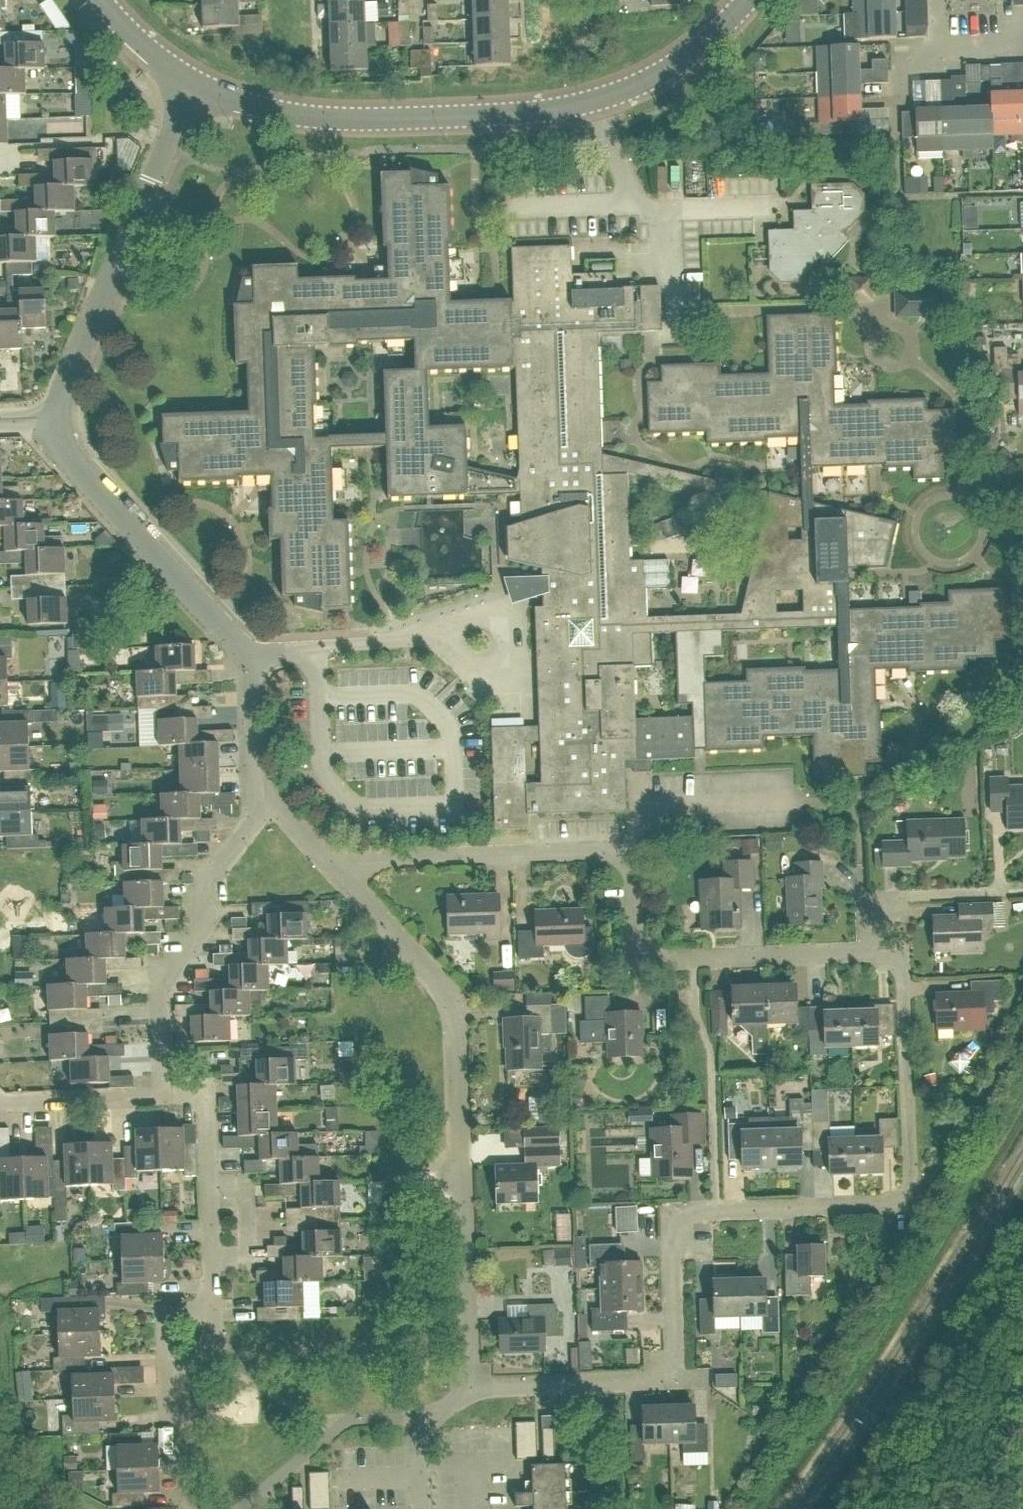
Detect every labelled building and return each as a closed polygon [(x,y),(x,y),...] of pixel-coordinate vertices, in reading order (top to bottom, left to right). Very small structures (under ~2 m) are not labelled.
[(399,17),(409,17),(409,0),(398,1),(399,17)] [(510,20),(509,0),(472,0),(473,21),(510,20)] [(817,16),(817,0),(798,0),(791,10),(786,17),(817,16)] [(895,13),(895,0),(853,0),(854,14),(895,13)] [(330,26),(366,25),(365,2),(329,3),(330,26)] [(239,4),(202,6),(203,30),(240,28),(239,4)] [(428,23),(438,23),(438,6),(428,6),(428,23)] [(896,38),(895,13),(854,14),(844,15),(845,40),(896,38)] [(64,16),(53,24),(56,30),(72,29),(64,16)] [(246,27),(263,27),(262,17),(246,17),(246,27)] [(474,44),(511,43),(510,20),(473,21),(474,44)] [(400,40),(410,40),(409,23),(399,23),(400,40)] [(331,49),(367,48),(376,47),(375,25),(366,25),(330,26),(331,49)] [(909,37),(924,37),(924,26),(909,27),(909,37)] [(424,46),(434,46),(434,29),(424,29),(424,46)] [(11,46),(6,46),(6,59),(7,59),(7,71),(25,70),(25,71),(45,71),(44,45),(43,45),(43,33),(10,34),(11,46)] [(800,44),(800,33),(786,33),(787,44),(800,44)] [(511,43),(474,44),(475,68),(511,66),(511,43)] [(818,73),(859,71),(858,46),(817,47),(818,73)] [(367,48),(331,49),(332,73),(368,72),(367,48)] [(412,70),(421,70),(422,70),(421,52),(411,53),(412,70)] [(421,52),(422,70),(432,69),(431,52),(424,52),(421,52)] [(6,96),(26,96),(25,71),(25,70),(7,71),(7,59),(6,59),(0,59),(0,96),(6,96)] [(872,71),(888,70),(887,60),(872,61),(872,71)] [(59,99),(78,100),(78,88),(73,87),(74,64),(68,64),(67,88),(59,88),(59,99)] [(981,82),(990,81),(991,81),(991,66),(980,66),(981,82)] [(993,135),(1018,135),(1016,93),(1001,94),(1000,66),(991,66),(991,81),(990,81),(991,108),(992,108),(993,136),(993,135)] [(422,70),(421,70),(421,79),(432,78),(432,69),(422,70)] [(888,70),(872,71),(859,71),(818,73),(819,98),(860,97),(859,79),(865,79),(865,82),(888,81),(888,70)] [(902,95),(919,95),(919,71),(902,71),(902,95)] [(917,152),(943,151),(940,81),(926,82),(927,110),(916,110),(916,113),(902,113),(903,138),(916,137),(917,152)] [(968,160),(967,108),(952,109),(951,81),(940,81),(943,151),(962,150),(963,160),(968,160)] [(860,97),(819,98),(819,124),(842,123),(842,133),(866,132),(865,122),(861,122),(860,97)] [(994,149),(993,135),(993,136),(992,108),(991,108),(967,108),(968,160),(973,160),(973,150),(994,149)] [(74,186),(74,188),(94,187),(93,161),(76,161),(75,149),(59,150),(59,162),(54,162),(55,175),(56,175),(56,187),(74,186)] [(661,367),(661,383),(647,384),(648,405),(649,436),(707,434),(707,446),(767,443),(766,440),(800,438),(802,501),(773,494),(731,485),(733,475),(719,472),(714,481),(602,455),(601,434),(598,334),(642,332),(661,331),(660,287),(640,288),(641,303),(634,303),(633,288),(614,289),(613,274),(610,274),(572,276),(571,247),(512,249),(514,303),(512,303),(512,301),(450,304),(448,247),(452,246),(450,187),(438,187),(438,177),(410,171),(410,174),(381,175),(381,182),(384,249),(387,249),(388,267),(393,267),(393,281),(389,286),(375,287),(375,282),(356,282),(356,279),(340,279),(298,281),(298,266),(253,268),(253,279),(243,280),(238,300),(236,306),(234,306),(236,366),(247,366),(248,403),(249,413),(162,417),(163,445),(160,446),(168,473),(179,473),(179,485),(239,482),(239,479),(257,478),(257,473),(271,473),(272,474),(276,478),(276,491),(272,491),(272,510),(269,510),(270,541),(281,541),(283,597),(283,598),(288,598),(294,598),(295,599),(295,608),(323,614),(323,611),(340,611),(352,610),(349,522),(334,522),(331,450),(386,448),(388,500),(410,499),(423,499),(433,498),(503,496),(530,495),(531,522),(522,525),(511,528),(512,557),(542,564),(542,574),(543,608),(535,608),(540,727),(492,729),(495,831),(528,829),(528,815),(626,811),(624,761),(695,759),(695,750),(705,750),(705,752),(765,750),(764,738),(812,736),(814,780),(844,778),(845,778),(866,777),(865,765),(882,764),(880,704),(876,704),(874,672),(907,671),(907,674),(967,672),(966,660),(995,658),(995,642),(1009,641),(1008,620),(1007,589),(948,592),(948,603),(919,604),(919,608),(849,611),(847,570),(886,569),(897,524),(897,525),(898,523),(813,503),(812,468),(884,466),(884,469),(913,468),(913,480),(944,479),(943,463),(957,462),(957,441),(956,410),(927,411),(927,400),(867,402),(867,405),(835,407),(833,374),(837,374),(835,314),(766,317),(769,375),(721,376),(720,364),(661,367)] [(75,212),(74,188),(74,186),(56,187),(56,175),(55,175),(40,176),(40,188),(36,188),(36,200),(37,213),(55,212),(55,213),(75,212)] [(828,187),(828,184),(810,185),(811,213),(813,213),(814,221),(803,221),(804,232),(796,232),(796,230),(768,231),(768,248),(771,248),(772,271),(782,281),(797,281),(806,270),(806,256),(814,256),(825,266),(849,240),(839,230),(839,221),(853,221),(862,211),(862,196),(851,186),(828,187)] [(56,238),(55,213),(55,212),(37,213),(36,200),(20,201),(21,214),(17,214),(17,225),(18,239),(36,238),(36,239),(56,238)] [(36,239),(36,238),(18,239),(17,225),(1,226),(2,239),(0,239),(0,264),(37,263),(36,239)] [(849,280),(849,302),(872,301),(871,279),(849,280)] [(22,329),(23,329),(47,328),(46,290),(20,291),(20,295),(7,296),(8,312),(21,311),(22,329)] [(897,318),(945,316),(944,291),(896,293),(897,318)] [(23,329),(22,329),(21,311),(8,312),(0,312),(0,350),(24,349),(23,329)] [(1018,416),(1022,416),(1022,374),(1017,374),(1016,355),(1006,355),(1006,348),(993,348),(994,375),(1001,375),(1002,399),(1017,398),(1018,416)] [(24,526),(23,501),(3,502),(3,503),(0,503),(0,541),(6,540),(6,527),(24,527),(24,526)] [(45,550),(44,525),(24,526),(24,527),(6,527),(6,540),(7,553),(0,553),(0,566),(27,565),(27,552),(45,551),(45,550)] [(32,589),(66,588),(65,576),(66,576),(65,550),(45,550),(45,551),(27,552),(27,565),(28,577),(32,577),(32,589)] [(66,588),(32,589),(33,601),(28,601),(29,627),(68,625),(67,599),(66,600),(66,588)] [(176,672),(176,684),(192,684),(191,672),(196,672),(195,646),(157,648),(158,672),(176,672)] [(8,683),(7,660),(13,660),(13,648),(0,648),(0,683),(8,683)] [(67,661),(78,661),(78,652),(67,652),(67,661)] [(139,710),(176,709),(176,708),(173,708),(172,697),(177,697),(176,684),(176,672),(158,672),(137,673),(138,698),(139,710)] [(0,683),(0,708),(9,708),(8,683),(0,683)] [(102,708),(103,721),(121,718),(119,705),(102,708)] [(193,719),(193,707),(176,708),(176,709),(176,720),(159,721),(160,746),(180,746),(180,745),(198,745),(198,732),(198,731),(197,719),(193,719)] [(0,726),(0,749),(30,748),(29,725),(34,725),(34,711),(2,712),(3,726),(0,726)] [(181,770),(219,769),(218,743),(214,743),(214,731),(198,731),(198,732),(198,745),(180,745),(180,746),(181,770)] [(0,749),(0,772),(5,772),(5,785),(37,784),(36,771),(31,771),(30,748),(0,749)] [(219,769),(181,770),(182,794),(182,795),(199,794),(200,807),(236,805),(236,804),(235,804),(235,801),(230,798),(216,798),(216,794),(220,793),(219,769)] [(1007,779),(990,779),(991,812),(1007,812),(1007,829),(1022,829),(1022,787),(1007,787),(1007,779)] [(32,813),(31,789),(0,790),(0,814),(32,813)] [(201,819),(200,807),(199,794),(182,795),(182,794),(162,795),(162,820),(163,821),(181,820),(181,832),(197,832),(197,819),(201,819)] [(0,814),(0,837),(7,837),(8,849),(39,848),(39,836),(33,836),(32,813),(0,814)] [(182,845),(181,832),(181,820),(163,821),(162,820),(142,820),(143,845),(143,846),(162,845),(162,857),(178,857),(178,845),(182,845)] [(884,867),(910,866),(910,859),(965,858),(964,820),(908,821),(908,842),(883,843),(884,867)] [(750,851),(751,833),(718,833),(718,850),(750,851)] [(143,846),(143,845),(123,846),(124,863),(115,863),(116,879),(125,883),(142,882),(142,883),(159,883),(159,882),(163,882),(179,882),(179,881),(178,881),(178,877),(172,875),(158,875),(158,871),(163,871),(162,857),(162,845),(143,846)] [(703,930),(739,928),(738,889),(750,888),(749,863),(725,864),(726,882),(701,883),(703,930)] [(790,927),(822,925),(820,889),(825,889),(824,863),(797,864),(797,879),(788,879),(790,927)] [(144,921),(145,921),(180,920),(180,908),(164,908),(163,882),(159,882),(159,883),(142,883),(142,882),(125,883),(125,909),(144,909),(144,921)] [(501,940),(499,895),(448,897),(449,934),(487,933),(488,940),(501,940)] [(287,941),(307,941),(307,916),(310,916),(310,902),(272,904),(272,915),(268,915),(269,928),(270,941),(287,941)] [(1005,928),(1004,904),(959,906),(960,920),(934,921),(935,953),(952,952),(952,954),(981,953),(980,929),(1005,928)] [(140,933),(145,933),(145,921),(144,921),(144,909),(125,909),(106,910),(106,934),(106,935),(125,934),(125,947),(126,947),(141,946),(140,933)] [(592,945),(592,929),(584,929),(583,911),(536,912),(537,932),(519,933),(520,959),(544,958),(543,946),(566,946),(567,948),(567,949),(568,951),(569,953),(569,954),(570,955),(572,956),(574,957),(575,958),(576,958),(578,959),(579,959),(581,959),(582,958),(584,958),(586,957),(588,955),(589,955),(590,953),(591,952),(591,951),(592,949),(592,948),(592,945)] [(247,919),(233,919),(233,929),(247,929),(247,919)] [(288,966),(287,941),(270,941),(269,928),(253,928),(254,941),(249,941),(249,954),(250,954),(250,967),(268,966),(268,967),(288,966)] [(126,958),(126,947),(125,947),(125,934),(106,935),(106,934),(87,935),(87,959),(87,960),(105,959),(106,973),(122,972),(121,959),(126,958)] [(232,946),(221,947),(221,955),(232,954),(232,946)] [(269,991),(268,967),(268,966),(250,967),(250,954),(249,954),(234,954),(234,967),(230,967),(230,979),(231,979),(231,992),(249,992),(269,991)] [(106,984),(106,973),(105,959),(87,960),(87,959),(67,960),(68,985),(68,986),(86,985),(86,997),(87,997),(103,997),(102,984),(106,984)] [(208,972),(196,973),(197,981),(199,980),(209,980),(208,972)] [(497,992),(516,991),(514,974),(505,974),(505,976),(497,976),(497,992)] [(230,1018),(250,1017),(249,992),(231,992),(231,979),(230,979),(209,980),(199,980),(199,993),(211,992),(211,1005),(212,1005),(212,1018),(230,1017),(230,1018)] [(984,1030),(984,1015),(995,1014),(994,1002),(1002,1002),(1001,982),(976,983),(977,996),(937,997),(938,1029),(955,1029),(955,1031),(984,1030)] [(87,1010),(87,997),(86,997),(86,985),(68,986),(68,985),(48,986),(49,1012),(50,1012),(50,1023),(83,1022),(83,1010),(87,1010)] [(795,1010),(794,988),(766,989),(767,1025),(786,1024),(787,1040),(810,1039),(810,1033),(809,1009),(795,1010)] [(767,1025),(766,989),(732,991),(733,1013),(732,1013),(732,1018),(733,1018),(733,1026),(739,1026),(752,1038),(752,1055),(767,1055),(767,1048),(768,1048),(767,1025)] [(609,1014),(609,997),(585,998),(586,1021),(580,1022),(581,1044),(608,1043),(609,1058),(641,1057),(640,1028),(642,1028),(641,1013),(609,1014)] [(168,1010),(182,1009),(181,998),(167,999),(168,1010)] [(230,1042),(230,1018),(230,1017),(212,1018),(212,1005),(211,1005),(195,1005),(196,1018),(192,1018),(193,1043),(230,1042)] [(552,1006),(553,1035),(566,1034),(566,1005),(552,1006)] [(541,1067),(540,1035),(553,1035),(552,1006),(527,1006),(528,1022),(504,1023),(505,1039),(507,1039),(508,1068),(541,1067)] [(712,1006),(713,1019),(725,1018),(725,1006),(712,1006)] [(850,1013),(851,1048),(877,1047),(877,1037),(893,1036),(892,1006),(864,1007),(864,1013),(850,1013)] [(825,1056),(824,1049),(851,1048),(850,1013),(835,1014),(835,1008),(809,1009),(810,1033),(810,1039),(811,1056),(825,1056)] [(88,1047),(88,1034),(84,1034),(83,1022),(50,1023),(51,1035),(50,1035),(51,1062),(71,1061),(71,1060),(88,1060),(88,1047)] [(109,1046),(88,1047),(88,1060),(71,1060),(71,1061),(72,1085),(109,1084),(110,1089),(134,1088),(133,1077),(110,1078),(109,1059),(105,1059),(104,1053),(109,1053),(109,1046)] [(276,1086),(296,1086),(295,1061),(307,1061),(306,1047),(261,1049),(261,1061),(257,1061),(258,1074),(258,1086),(276,1086)] [(339,1070),(340,1084),(356,1084),(355,1069),(339,1070)] [(277,1110),(276,1086),(258,1086),(258,1074),(241,1074),(242,1086),(238,1086),(239,1112),(277,1110)] [(557,1107),(537,1108),(538,1124),(557,1124),(557,1107)] [(224,1150),(245,1149),(260,1148),(260,1136),(278,1135),(277,1110),(239,1112),(240,1137),(244,1137),(244,1142),(239,1142),(234,1137),(224,1138),(224,1150)] [(813,1144),(813,1123),(813,1110),(790,1111),(790,1118),(771,1119),(771,1123),(771,1132),(773,1168),(801,1167),(800,1144),(813,1144)] [(829,1110),(813,1110),(813,1123),(829,1123),(829,1110)] [(655,1178),(687,1177),(686,1147),(689,1147),(689,1144),(704,1144),(703,1116),(674,1117),(674,1130),(653,1131),(655,1178)] [(854,1140),(856,1175),(882,1174),(882,1149),(897,1149),(896,1121),(879,1121),(880,1139),(854,1140)] [(773,1168),(771,1132),(771,1123),(750,1123),(728,1124),(729,1160),(744,1160),(744,1169),(773,1168)] [(856,1175),(854,1140),(830,1141),(829,1123),(813,1123),(813,1144),(814,1151),(829,1151),(830,1176),(856,1175)] [(23,1158),(25,1201),(49,1200),(48,1158),(49,1158),(48,1128),(36,1129),(37,1158),(23,1158)] [(184,1145),(183,1129),(160,1130),(162,1172),(184,1171),(184,1177),(198,1177),(196,1145),(184,1145)] [(23,1158),(10,1159),(9,1130),(0,1130),(0,1164),(1,1202),(25,1201),(23,1158)] [(138,1173),(162,1172),(160,1130),(136,1131),(137,1147),(124,1147),(125,1159),(126,1179),(138,1179),(138,1173)] [(496,1205),(539,1203),(537,1164),(561,1164),(560,1131),(524,1132),(525,1164),(495,1165),(496,1205)] [(299,1160),(299,1159),(298,1134),(278,1135),(260,1136),(260,1148),(261,1161),(265,1161),(266,1166),(256,1166),(255,1161),(245,1162),(245,1174),(281,1173),(282,1173),(281,1160),(299,1160)] [(125,1159),(113,1160),(113,1143),(89,1144),(91,1186),(113,1186),(114,1192),(127,1191),(126,1179),(125,1159)] [(67,1187),(91,1186),(89,1144),(65,1145),(65,1162),(53,1162),(54,1194),(63,1193),(67,1193),(67,1187)] [(320,1183),(319,1158),(299,1159),(299,1160),(281,1160),(282,1173),(281,1173),(282,1185),(286,1185),(286,1197),(302,1196),(302,1184),(320,1183)] [(307,1221),(341,1220),(340,1208),(341,1208),(340,1182),(320,1183),(302,1184),(302,1196),(303,1209),(307,1209),(307,1221)] [(64,1223),(63,1193),(54,1194),(55,1223),(64,1223)] [(171,1214),(170,1204),(153,1205),(154,1215),(171,1214)] [(637,1232),(636,1208),(616,1209),(617,1233),(637,1232)] [(305,1258),(322,1258),(342,1257),(341,1232),(341,1220),(307,1221),(287,1222),(287,1227),(291,1230),(299,1230),(303,1233),(304,1245),(305,1245),(305,1258)] [(122,1260),(164,1259),(163,1236),(148,1237),(147,1223),(116,1225),(116,1238),(121,1237),(122,1260)] [(103,1228),(92,1228),(92,1236),(104,1236),(103,1228)] [(323,1283),(322,1258),(305,1258),(305,1245),(304,1245),(288,1246),(289,1259),(284,1259),(285,1271),(286,1284),(303,1283),(303,1284),(323,1283)] [(602,1289),(642,1288),(641,1263),(621,1264),(620,1245),(590,1246),(590,1269),(601,1268),(602,1289)] [(786,1298),(811,1297),(810,1279),(824,1278),(824,1247),(798,1248),(799,1274),(785,1275),(786,1298)] [(164,1259),(122,1260),(123,1285),(117,1285),(118,1297),(149,1296),(149,1284),(165,1284),(164,1259)] [(581,1279),(590,1279),(590,1259),(580,1259),(581,1279)] [(381,1260),(365,1260),(365,1271),(381,1271),(381,1260)] [(304,1308),(303,1284),(303,1283),(286,1284),(285,1271),(265,1272),(266,1309),(258,1309),(259,1321),(291,1320),(290,1308),(304,1308)] [(581,1299),(590,1299),(591,1281),(581,1281),(581,1299)] [(767,1305),(766,1281),(739,1282),(740,1317),(762,1316),(763,1334),(780,1334),(779,1305),(767,1305)] [(715,1336),(714,1318),(740,1317),(739,1282),(713,1282),(714,1307),(700,1307),(701,1336),(715,1336)] [(642,1288),(602,1289),(603,1309),(592,1310),(593,1332),(624,1331),(623,1312),(643,1311),(642,1288)] [(59,1335),(101,1334),(101,1310),(84,1311),(83,1298),(67,1299),(52,1299),(41,1300),(41,1313),(58,1312),(59,1335)] [(502,1354),(545,1352),(544,1338),(557,1337),(556,1305),(527,1306),(528,1319),(500,1320),(502,1354)] [(101,1334),(59,1335),(59,1359),(54,1359),(54,1371),(86,1370),(86,1359),(102,1358),(101,1334)] [(21,1362),(8,1363),(9,1392),(23,1392),(21,1362)] [(73,1400),(115,1398),(115,1385),(145,1384),(145,1372),(114,1373),(114,1375),(72,1377),(73,1400)] [(115,1398),(73,1400),(73,1416),(62,1416),(63,1436),(101,1435),(100,1423),(116,1423),(115,1398)] [(669,1408),(670,1444),(683,1444),(683,1454),(709,1453),(708,1432),(696,1432),(695,1407),(669,1408)] [(645,1462),(645,1445),(670,1444),(669,1408),(644,1409),(644,1433),(631,1434),(632,1463),(645,1462)] [(543,1430),(554,1429),(557,1429),(556,1417),(542,1417),(543,1430)] [(516,1431),(527,1431),(527,1423),(516,1423),(516,1431)] [(527,1431),(536,1431),(536,1423),(527,1423),(527,1431)] [(543,1438),(554,1438),(554,1429),(543,1430),(543,1438)] [(118,1471),(160,1469),(159,1445),(143,1445),(143,1434),(111,1435),(111,1447),(117,1447),(118,1471)] [(543,1446),(554,1446),(554,1438),(543,1438),(543,1446)] [(543,1454),(555,1454),(554,1446),(543,1446),(543,1454)] [(517,1461),(528,1461),(528,1453),(517,1453),(517,1461)] [(528,1453),(528,1461),(537,1460),(537,1453),(528,1453)] [(555,1454),(543,1454),(544,1463),(555,1462),(555,1454)] [(564,1465),(531,1466),(532,1508),(566,1508),(564,1465)] [(160,1469),(118,1471),(119,1493),(113,1494),(114,1508),(145,1507),(145,1493),(161,1492),(160,1469)] [(329,1473),(309,1474),(310,1508),(331,1508),(329,1473)] [(303,1488),(292,1488),(293,1508),(304,1508),(303,1488)] [(515,1508),(521,1508),(528,1508),(527,1495),(515,1495),(515,1508)]
